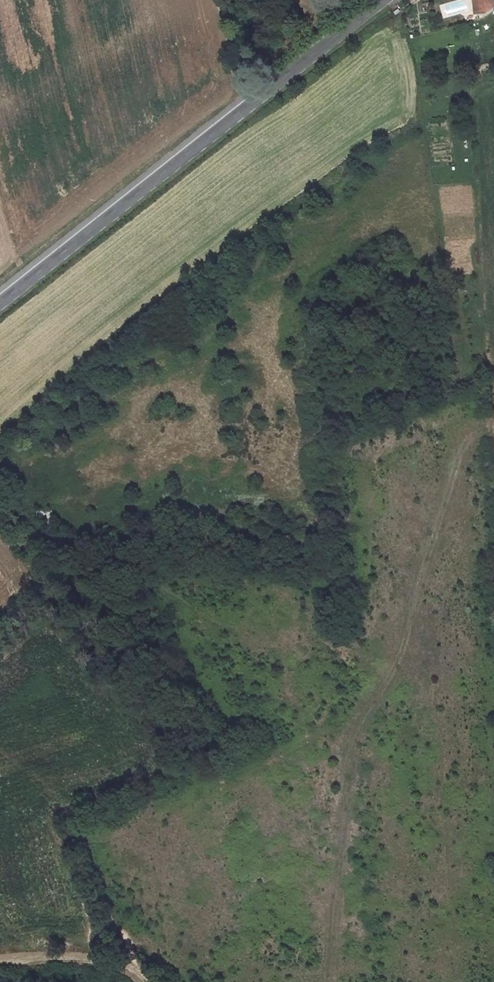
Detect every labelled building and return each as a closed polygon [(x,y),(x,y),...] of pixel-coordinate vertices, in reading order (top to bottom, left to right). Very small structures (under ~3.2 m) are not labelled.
[(478,13),(493,5),(493,0),(477,0),(478,13)]
